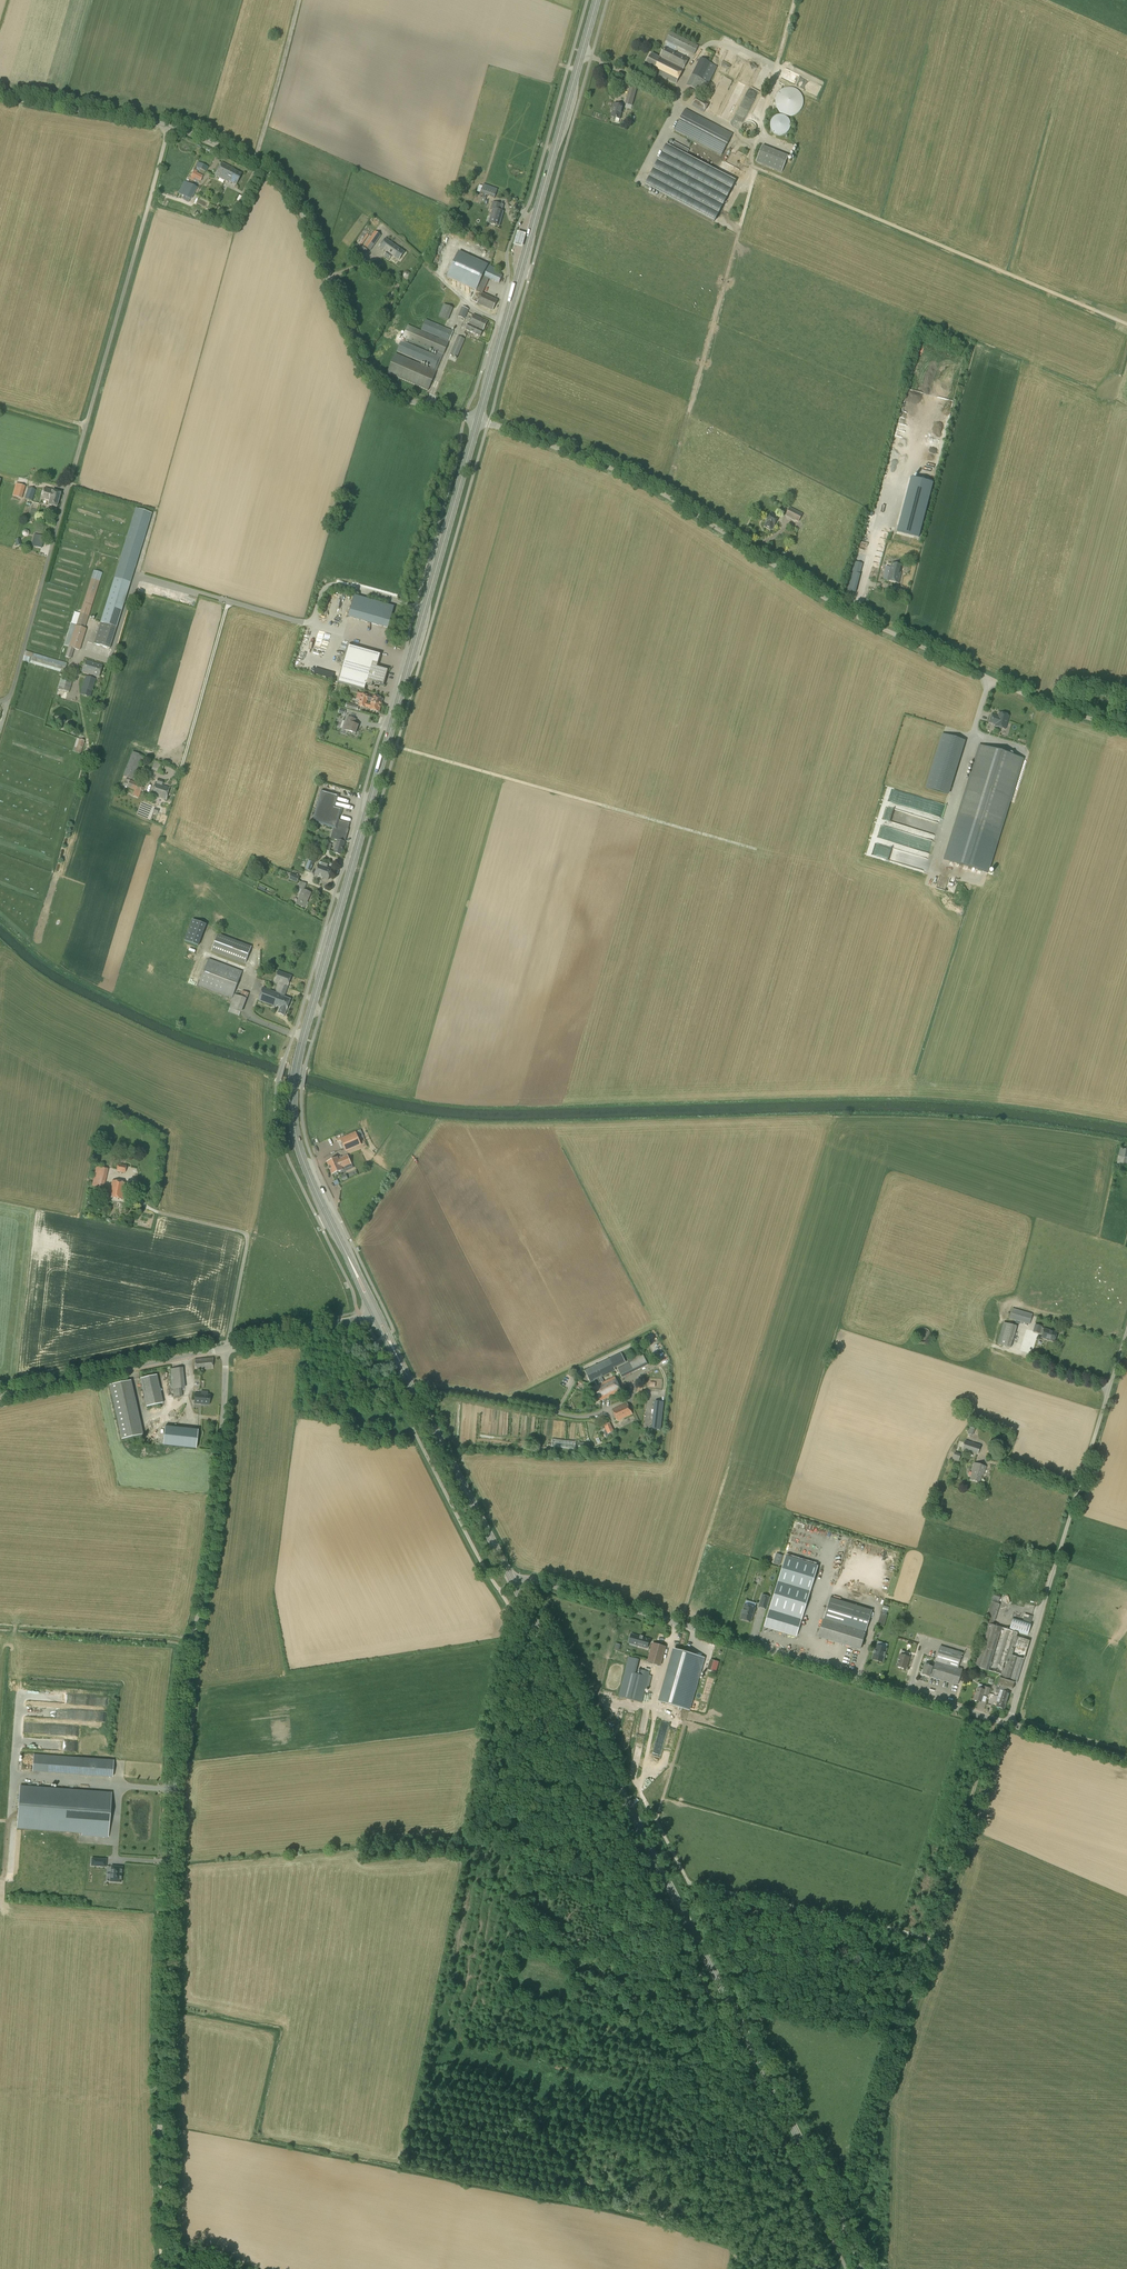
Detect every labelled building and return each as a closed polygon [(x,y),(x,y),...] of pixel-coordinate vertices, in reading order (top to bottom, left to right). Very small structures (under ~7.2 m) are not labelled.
[(697,52),(698,50),(696,50),(698,46),(670,31),(665,41),(694,55),(696,51),(697,52)] [(689,59),(664,47),(659,57),(652,53),(644,68),(676,84),(683,70),(689,59)] [(703,94),(717,67),(700,58),(686,86),(703,94)] [(759,72),(768,74),(769,68),(760,66),(759,72)] [(717,112),(732,77),(725,74),(711,110),(717,112)] [(777,110),(781,113),(785,115),(790,116),(795,115),(799,112),(802,109),(803,105),(803,100),(802,96),(800,92),(797,89),(792,88),(788,87),(783,89),(779,92),(776,96),(775,100),(775,105),(777,110)] [(703,113),(709,103),(697,95),(691,105),(703,113)] [(619,119),(623,106),(613,104),(611,112),(612,112),(611,117),(619,119)] [(721,155),(732,134),(685,109),(674,130),(721,155)] [(780,136),(782,136),(783,135),(785,135),(786,134),(787,133),(788,132),(789,131),(790,129),(790,128),(790,126),(790,125),(790,123),(790,122),(789,121),(788,119),(787,118),(786,117),(785,116),(784,116),(782,115),(781,115),(779,115),(778,116),(776,116),(775,117),(774,118),(773,119),(772,120),(771,121),(770,122),(770,124),(770,125),(770,127),(770,128),(771,130),(772,131),(773,132),(774,133),(775,134),(776,135),(778,135),(779,136),(780,136)] [(749,136),(750,136),(751,136),(753,135),(754,135),(755,134),(755,133),(756,132),(756,130),(757,129),(757,128),(756,127),(756,125),(755,124),(754,123),(753,123),(752,122),(751,121),(750,121),(749,121),(747,121),(746,122),(745,122),(744,123),(743,124),(743,125),(742,126),(742,127),(742,129),(742,130),(742,131),(743,132),(743,133),(744,134),(745,135),(746,136),(748,136),(749,136)] [(665,148),(645,185),(714,222),(735,181),(686,155),(689,150),(674,142),(671,147),(666,145),(665,148)] [(762,147),(755,162),(780,172),(786,157),(762,147)] [(205,171),(207,167),(198,162),(195,167),(205,171)] [(224,181),(231,167),(221,162),(215,176),(224,181)] [(231,167),(224,181),(228,182),(228,181),(236,185),(241,174),(234,170),(234,169),(231,167)] [(200,181),(203,176),(197,173),(198,171),(194,169),(191,177),(192,177),(194,178),(200,181)] [(192,196),(196,187),(187,183),(185,182),(184,181),(178,193),(190,199),(192,195),(192,196)] [(480,193),(490,196),(492,191),(482,188),(480,193)] [(488,217),(486,223),(499,226),(503,212),(499,211),(501,205),(493,203),(491,210),(492,210),(490,218),(488,217)] [(379,234),(381,231),(377,228),(375,231),(364,246),(370,251),(381,236),(379,234)] [(385,239),(379,248),(383,251),(384,250),(387,252),(384,256),(389,260),(392,256),(399,260),(404,252),(385,239)] [(484,256),(487,250),(482,247),(479,253),(484,256)] [(499,284),(502,276),(494,272),(496,268),(459,251),(447,277),(476,291),(471,300),(492,310),(497,301),(482,294),(489,279),(499,284)] [(453,308),(443,304),(438,317),(447,321),(453,308)] [(465,320),(469,310),(462,307),(458,317),(465,320)] [(483,331),(487,322),(473,315),(466,330),(480,336),(482,331),(483,331)] [(453,331),(426,320),(421,330),(440,338),(439,339),(408,325),(402,337),(438,352),(436,355),(401,341),(397,352),(430,366),(430,368),(395,354),(387,373),(428,391),(436,372),(443,355),(448,343),(449,340),(450,341),(453,331)] [(457,358),(465,339),(457,336),(450,354),(457,358)] [(933,484),(911,478),(897,532),(919,538),(933,484)] [(22,499),(25,486),(16,483),(12,496),(22,499)] [(32,501),(36,490),(28,487),(25,499),(32,501)] [(56,507),(60,494),(52,491),(53,491),(45,488),(42,499),(49,502),(48,505),(49,505),(56,507)] [(798,522),(803,514),(789,507),(785,515),(798,522)] [(110,648),(151,514),(136,509),(94,643),(110,648)] [(773,526),(778,518),(771,514),(766,522),(767,523),(764,527),(771,530),(773,526)] [(42,548),(45,537),(34,534),(31,546),(42,548)] [(875,548),(882,550),(885,538),(878,536),(875,548)] [(855,562),(853,572),(860,574),(863,564),(855,562)] [(900,573),(901,566),(891,564),(890,568),(887,581),(899,583),(901,573),(900,573)] [(883,568),(880,567),(876,581),(884,583),(888,566),(884,565),(883,568)] [(91,569),(78,623),(87,625),(99,571),(91,569)] [(855,593),(860,574),(852,572),(847,590),(855,593)] [(348,617),(388,628),(394,607),(354,595),(348,617)] [(71,624),(64,645),(69,647),(69,648),(80,651),(87,630),(76,626),(75,626),(71,624)] [(384,686),(388,671),(377,668),(381,655),(349,646),(338,683),(365,691),(366,685),(372,686),(373,683),(384,686)] [(33,653),(30,663),(33,664),(61,672),(62,670),(65,670),(67,663),(33,653)] [(99,677),(102,665),(86,661),(82,672),(99,677)] [(69,692),(73,679),(62,675),(58,688),(69,692)] [(91,691),(95,679),(86,677),(82,688),(91,691)] [(376,705),(381,706),(383,700),(373,697),(372,698),(369,697),(369,696),(362,694),(360,700),(367,702),(367,701),(371,702),(376,703),(376,702),(377,703),(376,705)] [(367,702),(360,700),(360,701),(350,698),(350,699),(360,702),(359,706),(365,708),(365,707),(370,708),(369,710),(379,712),(381,706),(376,705),(377,703),(376,702),(376,703),(371,702),(367,701),(367,702)] [(1005,729),(1009,716),(999,713),(998,717),(992,716),(990,722),(996,724),(996,726),(1005,729)] [(356,733),(358,726),(353,724),(355,720),(349,718),(344,730),(356,733)] [(942,734),(935,759),(957,766),(965,741),(942,734)] [(81,754),(85,741),(76,738),(73,751),(81,754)] [(998,835),(1022,759),(980,746),(956,822),(965,825),(964,827),(967,828),(967,825),(976,828),(976,830),(978,831),(979,829),(987,832),(987,834),(989,835),(990,832),(998,835)] [(142,761),(144,756),(132,752),(123,776),(133,780),(141,761),(142,761)] [(161,774),(165,765),(155,761),(151,770),(161,774)] [(143,791),(144,788),(142,787),(143,786),(126,779),(123,785),(136,790),(134,795),(138,797),(141,790),(143,791)] [(162,785),(163,780),(158,779),(156,784),(155,783),(152,795),(166,799),(169,787),(162,785)] [(341,855),(344,843),(349,823),(338,820),(340,810),(333,809),(337,795),(321,791),(312,823),(333,828),(332,832),(335,833),(334,840),(338,841),(334,854),(341,855)] [(950,834),(947,847),(955,849),(958,836),(950,834)] [(316,860),(321,849),(315,847),(310,858),(316,860)] [(329,863),(323,860),(322,863),(320,862),(319,865),(315,875),(328,880),(332,869),(328,867),(329,863)] [(311,872),(314,863),(308,861),(305,869),(311,872)] [(291,874),(287,872),(286,874),(290,876),(289,879),(297,883),(300,877),(291,874)] [(305,908),(311,893),(304,890),(307,884),(301,882),(298,888),(303,890),(296,905),(305,908)] [(197,944),(204,923),(191,918),(183,940),(197,944)] [(245,963),(252,947),(218,934),(212,951),(245,963)] [(232,998),(242,972),(209,959),(199,985),(232,998)] [(177,973),(188,977),(190,970),(179,967),(177,973)] [(288,986),(292,976),(278,970),(274,981),(279,983),(276,992),(263,987),(258,1000),(277,1008),(277,1006),(281,1007),(278,1013),(284,1016),(291,999),(281,995),(285,985),(288,986)] [(161,983),(187,992),(189,984),(164,975),(161,983)] [(193,998),(214,1005),(218,996),(197,988),(193,998)] [(247,999),(249,993),(242,991),(240,996),(247,999)] [(239,1016),(240,1012),(230,1008),(228,1012),(239,1016)] [(213,1010),(210,1019),(217,1021),(220,1013),(213,1010)] [(360,1140),(364,1139),(361,1129),(356,1130),(360,1140)] [(346,1151),(345,1150),(360,1143),(356,1132),(340,1139),(341,1141),(346,1151)] [(1120,1148),(1117,1165),(1126,1167),(1126,1149),(1120,1148)] [(351,1165),(347,1155),(338,1159),(338,1158),(327,1163),(332,1175),(333,1174),(341,1171),(342,1173),(348,1170),(348,1169),(353,1167),(352,1165),(351,1165)] [(125,1173),(127,1166),(118,1164),(116,1171),(125,1173)] [(104,1189),(108,1169),(97,1166),(92,1186),(104,1189)] [(122,1199),(125,1183),(112,1181),(109,1197),(122,1199)] [(1030,1325),(1033,1314),(1012,1309),(1009,1319),(1030,1325)] [(979,1311),(978,1316),(990,1319),(991,1314),(979,1311)] [(1011,1348),(1017,1326),(1003,1322),(997,1344),(1011,1348)] [(1054,1342),(1057,1333),(1044,1329),(1042,1328),(1042,1326),(1035,1324),(1032,1332),(1039,1334),(1042,1335),(1041,1338),(1054,1342)] [(923,1342),(924,1342),(925,1342),(926,1341),(928,1341),(928,1340),(929,1339),(930,1338),(930,1337),(930,1336),(930,1334),(930,1333),(930,1332),(929,1331),(928,1330),(927,1329),(926,1329),(925,1328),(924,1328),(923,1328),(922,1328),(920,1328),(919,1329),(918,1330),(918,1331),(917,1332),(916,1333),(916,1334),(916,1335),(916,1336),(916,1337),(917,1339),(918,1340),(919,1341),(921,1342),(922,1342),(923,1342)] [(625,1363),(621,1353),(620,1353),(610,1358),(602,1362),(584,1370),(590,1383),(594,1381),(595,1382),(597,1386),(596,1386),(593,1388),(600,1402),(602,1400),(613,1395),(621,1391),(618,1385),(615,1377),(604,1382),(602,1379),(601,1377),(602,1377),(615,1371),(614,1368),(625,1363)] [(195,1370),(212,1369),(212,1358),(194,1360),(195,1370)] [(617,1369),(622,1378),(637,1370),(633,1361),(617,1369)] [(174,1397),(182,1397),(181,1388),(185,1388),(183,1368),(171,1369),(174,1397)] [(146,1407),(163,1403),(156,1375),(140,1379),(146,1407)] [(191,1387),(208,1388),(208,1380),(191,1380),(191,1387)] [(121,1440),(143,1435),(131,1381),(109,1385),(121,1440)] [(200,1393),(194,1393),(194,1404),(201,1404),(201,1405),(205,1406),(205,1405),(209,1405),(210,1394),(208,1394),(208,1391),(201,1391),(200,1393)] [(617,1422),(632,1414),(628,1405),(627,1402),(612,1410),(617,1422)] [(586,1418),(589,1443),(597,1441),(593,1417),(586,1418)] [(571,1422),(569,1445),(577,1446),(578,1423),(571,1422)] [(162,1445),(196,1449),(198,1430),(164,1426),(162,1445)] [(977,1455),(980,1445),(965,1440),(962,1450),(977,1455)] [(983,1475),(986,1467),(974,1463),(971,1472),(972,1472),(970,1479),(980,1483),(982,1475),(983,1475)] [(776,1553),(773,1563),(780,1566),(783,1555),(779,1554),(776,1553)] [(796,1636),(818,1564),(786,1555),(764,1626),(796,1636)] [(994,1621),(1000,1604),(998,1603),(999,1599),(1000,1595),(994,1593),(985,1622),(993,1624),(994,1621)] [(766,1610),(770,1597),(762,1595),(758,1607),(766,1610)] [(860,1650),(872,1611),(830,1598),(818,1637),(860,1650)] [(750,1622),(755,1608),(745,1605),(743,1610),(742,1610),(741,1613),(742,1614),(740,1619),(750,1622)] [(884,1626),(887,1615),(881,1613),(877,1624),(884,1626)] [(1030,1623),(1032,1616),(1021,1613),(1019,1619),(1030,1623)] [(1028,1635),(1031,1623),(1012,1618),(1009,1630),(1028,1635)] [(986,1623),(973,1666),(989,1671),(1002,1628),(986,1623)] [(997,1686),(998,1687),(1001,1687),(1007,1689),(1012,1690),(1014,1682),(1017,1683),(1029,1641),(1016,1637),(1017,1633),(1015,1632),(1002,1675),(1001,1675),(997,1686)] [(635,1635),(632,1645),(647,1649),(650,1639),(643,1637),(644,1637),(641,1636),(635,1635)] [(666,1648),(653,1644),(652,1646),(651,1649),(647,1662),(660,1666),(666,1648)] [(882,1662),(886,1648),(876,1645),(874,1652),(875,1652),(873,1660),(882,1662)] [(957,1685),(962,1669),(958,1667),(962,1654),(940,1647),(931,1677),(957,1685)] [(705,1658),(674,1650),(660,1702),(690,1710),(705,1658)] [(905,1670),(909,1657),(904,1656),(905,1652),(901,1651),(896,1667),(905,1670)] [(639,1674),(635,1673),(639,1659),(629,1657),(619,1697),(642,1703),(649,1672),(640,1670),(639,1674)] [(715,1672),(718,1662),(711,1660),(708,1670),(715,1672)] [(932,1667),(933,1664),(929,1663),(929,1666),(925,1665),(922,1674),(929,1677),(932,1667)] [(988,1696),(990,1689),(982,1686),(981,1689),(977,1688),(974,1700),(981,1702),(983,1695),(988,1696)] [(996,1690),(995,1692),(996,1693),(999,1694),(999,1695),(998,1697),(1001,1698),(1002,1698),(1001,1701),(1006,1703),(1008,1695),(1009,1693),(1006,1693),(1007,1689),(1001,1687),(998,1687),(997,1686),(996,1686),(996,1687),(995,1689),(996,1690)] [(1004,1709),(1006,1703),(1001,1701),(1002,1698),(1001,1698),(998,1697),(995,1707),(1004,1709)] [(121,1763),(41,1757),(41,1773),(120,1780),(121,1763)] [(117,1796),(27,1788),(23,1829),(83,1834),(83,1838),(113,1840),(117,1796)] [(110,1860),(93,1860),(93,1870),(110,1870),(110,1860)]
